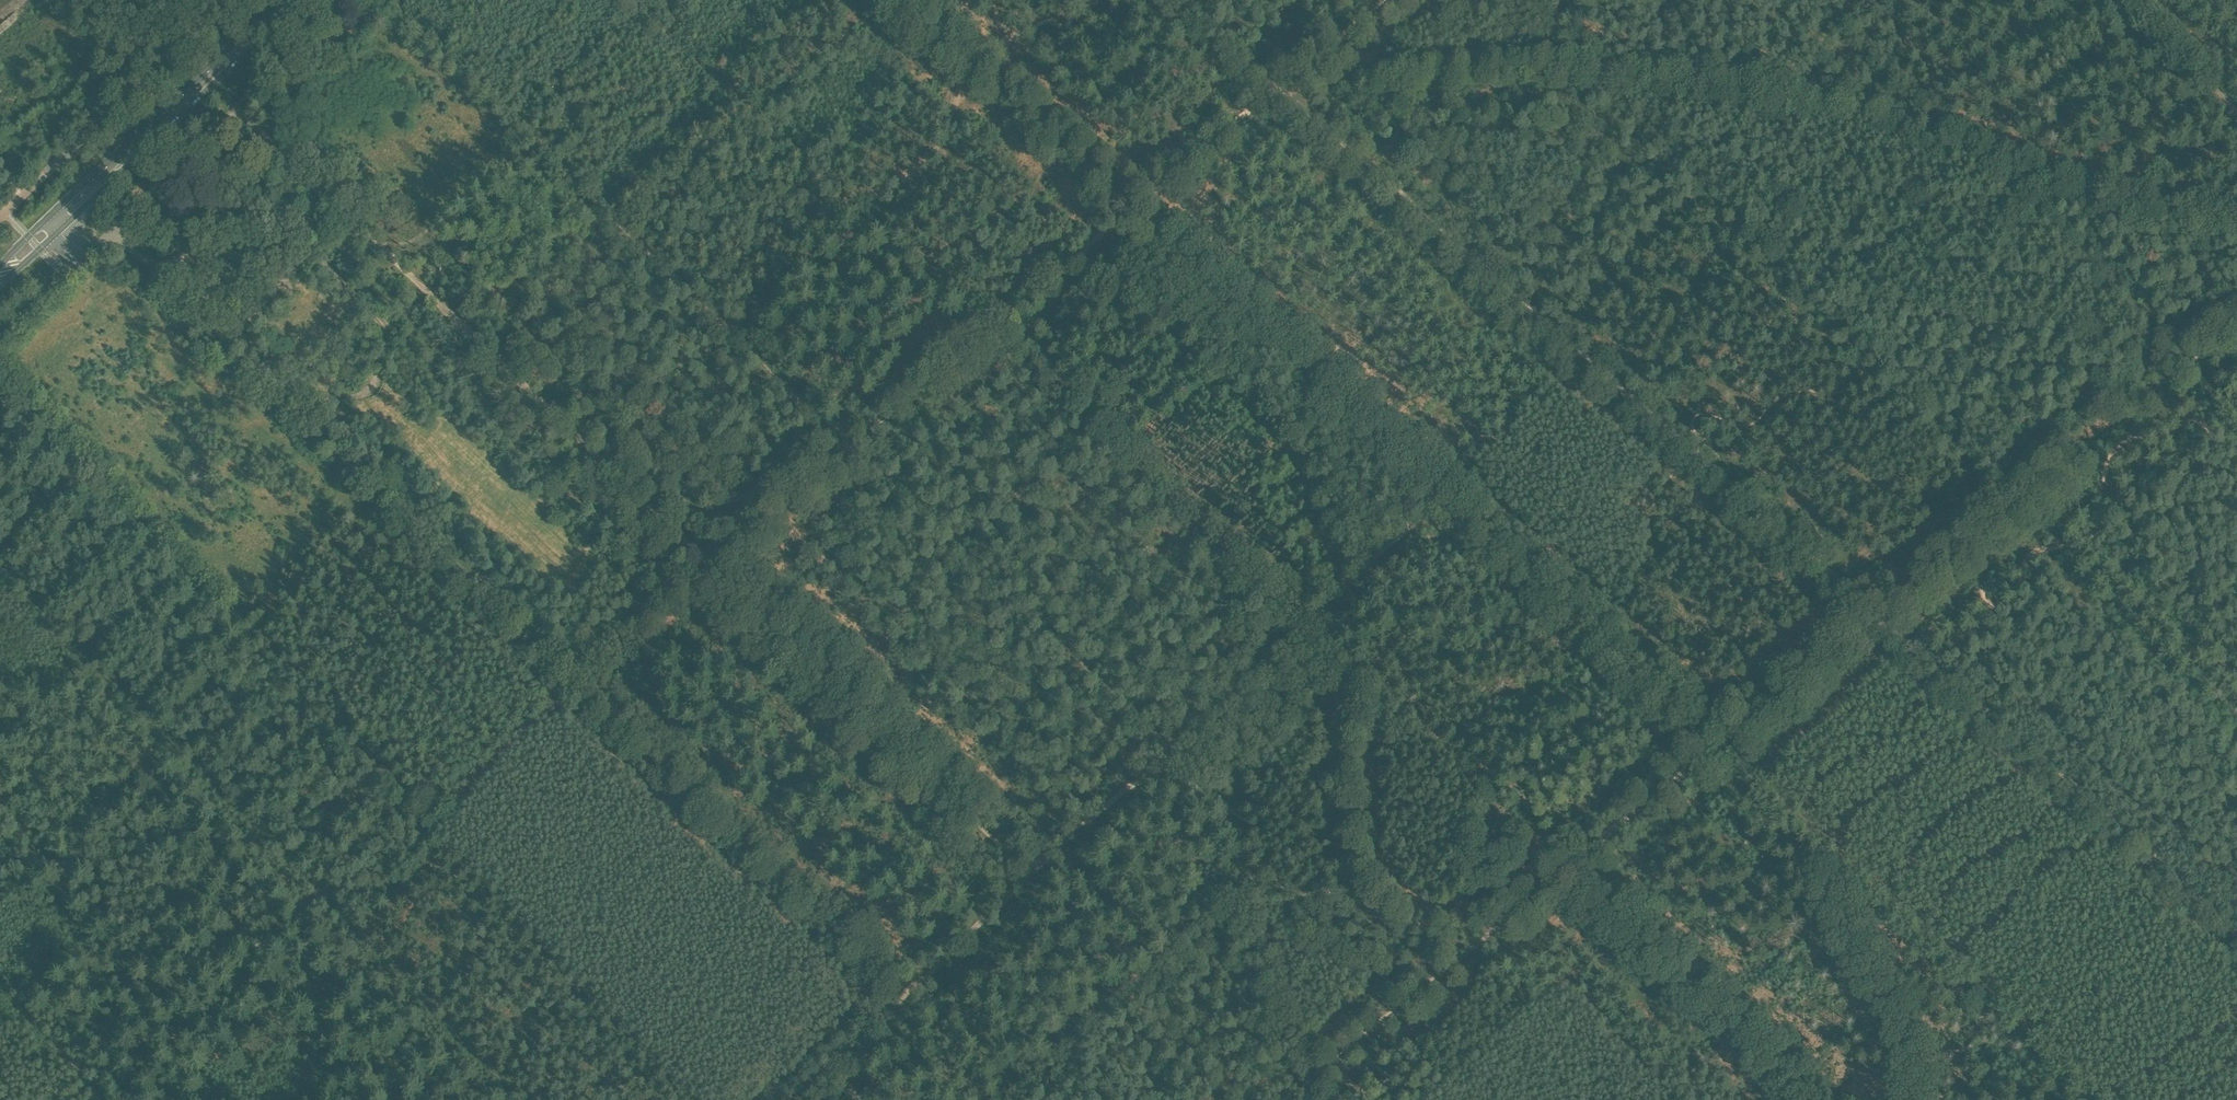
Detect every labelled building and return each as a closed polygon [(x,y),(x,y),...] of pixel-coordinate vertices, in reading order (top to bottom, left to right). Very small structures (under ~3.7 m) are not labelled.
[(1118,367),(1122,376),(1128,373),(1124,364),(1118,367)] [(821,534),(809,542),(815,550),(827,542),(821,534)]
